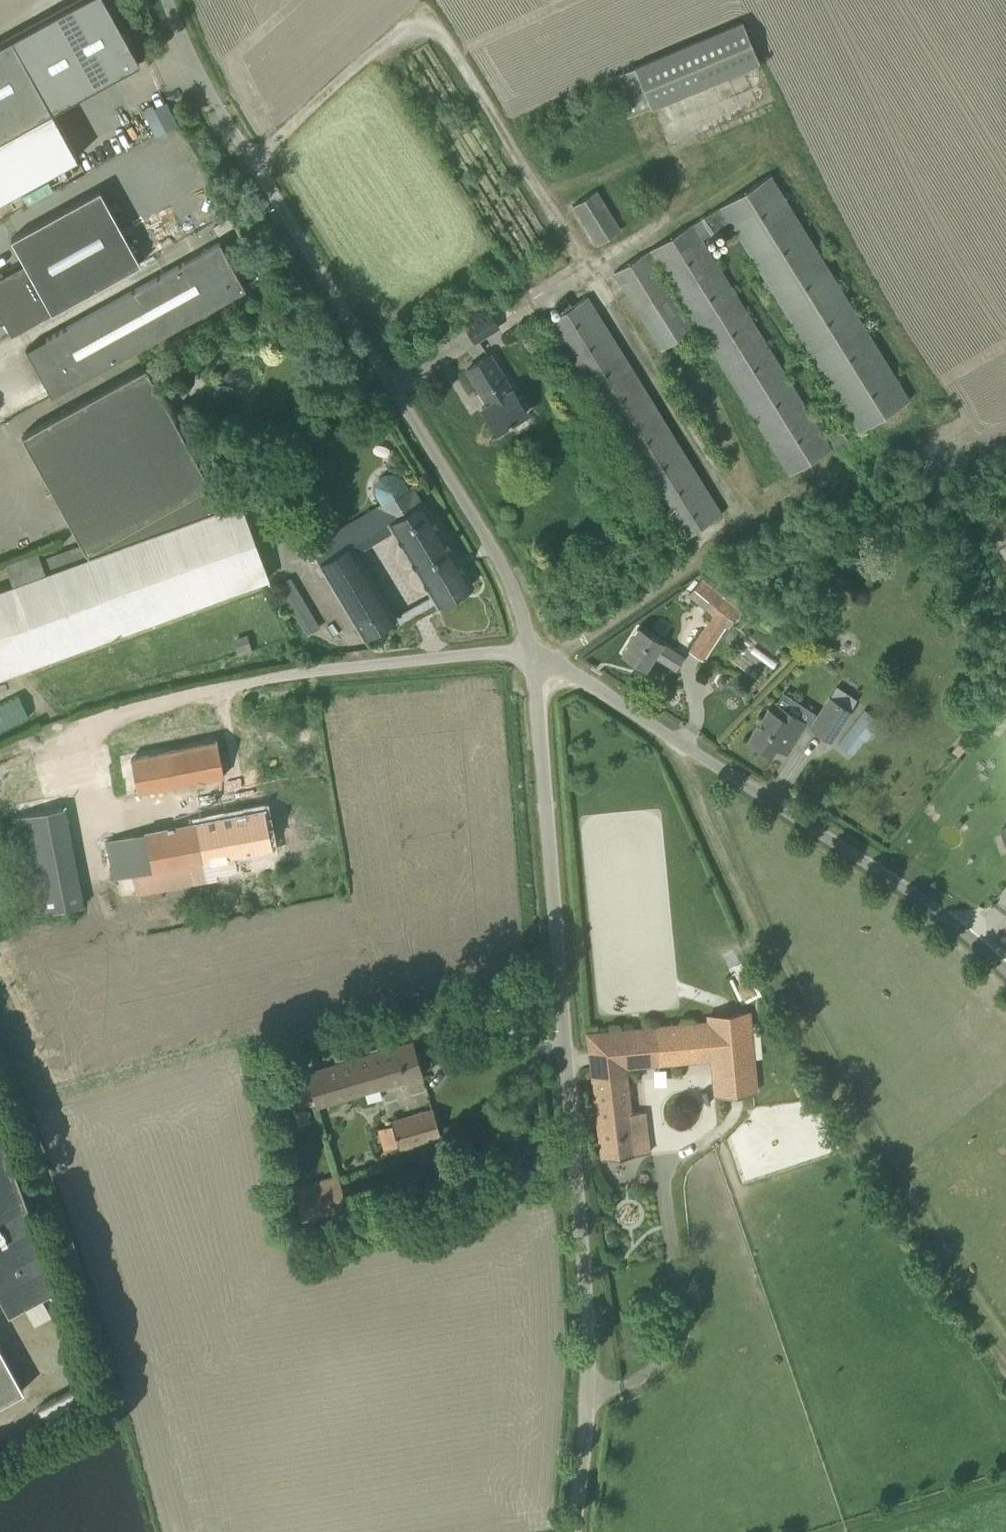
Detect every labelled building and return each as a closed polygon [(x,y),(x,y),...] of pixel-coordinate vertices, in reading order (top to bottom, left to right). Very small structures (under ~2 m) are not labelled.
[(0,43),(0,138),(51,110),(137,62),(103,0),(78,0),(38,22),(0,43)] [(742,21),(634,67),(611,77),(627,116),(651,107),(759,61),(742,21)] [(830,449),(821,434),(696,236),(725,218),(859,431),(909,400),(770,175),(650,249),(614,272),(661,349),(692,330),(651,264),(658,260),(790,475),(830,449)] [(51,312),(140,263),(99,190),(11,238),(24,262),(3,274),(1,270),(0,271),(0,314),(11,334),(51,312)] [(572,205),(596,245),(621,229),(597,190),(572,205)] [(193,212),(199,225),(226,212),(220,200),(193,212)] [(123,295),(148,342),(245,288),(219,242),(123,295)] [(123,295),(61,329),(26,348),(51,395),(148,342),(123,295)] [(556,303),(561,312),(546,322),(681,540),(722,515),(586,297),(571,306),(566,297),(556,303)] [(475,341),(478,339),(498,327),(490,313),(466,327),(475,341)] [(490,354),(488,355),(467,369),(488,403),(482,407),(497,431),(527,412),(512,388),(511,389),(490,354)] [(52,570),(44,573),(36,552),(5,563),(13,584),(0,589),(0,677),(269,579),(241,501),(219,509),(206,485),(209,483),(144,367),(21,435),(89,557),(52,570)] [(821,434),(830,449),(847,438),(838,423),(821,434)] [(275,489),(269,470),(229,483),(235,502),(275,489)] [(372,496),(378,506),(310,546),(364,636),(395,617),(356,550),(393,527),(438,604),(472,584),(414,485),(405,490),(399,480),(391,476),(383,476),(380,478),(376,480),(373,486),(372,496)] [(706,573),(700,579),(687,595),(712,616),(690,650),(703,658),(724,625),(727,627),(745,604),(706,573)] [(638,627),(633,636),(622,653),(646,667),(653,655),(676,668),(684,655),(638,627)] [(836,686),(810,727),(830,740),(856,700),(836,686)] [(28,717),(20,695),(0,703),(0,728),(28,717)] [(768,708),(748,739),(756,745),(757,746),(757,745),(761,748),(762,749),(762,748),(770,754),(777,744),(782,747),(781,749),(786,752),(806,722),(792,713),(792,712),(791,712),(785,709),(781,716),(768,708)] [(865,709),(839,742),(852,753),(878,719),(865,709)] [(214,724),(108,745),(118,796),(224,776),(214,724)] [(37,912),(81,904),(61,793),(17,801),(37,912)] [(152,871),(131,875),(136,896),(237,876),(233,856),(272,848),(264,809),(145,832),(152,871)] [(107,840),(97,842),(103,873),(112,872),(107,840)] [(716,1096),(756,1092),(748,1012),(709,1016),(709,1022),(655,1027),(658,1063),(712,1058),(716,1096)] [(310,1071),(311,1074),(291,1080),(299,1108),(319,1102),(319,1104),(423,1074),(413,1041),(310,1071)] [(625,1073),(597,1077),(593,1077),(602,1158),(650,1152),(645,1111),(630,1113),(625,1073)] [(432,1109),(391,1122),(391,1125),(378,1129),(383,1149),(398,1145),(399,1149),(440,1137),(432,1109)] [(8,1313),(24,1304),(42,1295),(57,1286),(3,1134),(0,1135),(0,1298),(8,1313)] [(345,1205),(339,1176),(291,1186),(297,1215),(345,1205)] [(42,1295),(24,1304),(35,1323),(52,1313),(42,1295)] [(23,1390),(0,1348),(0,1403),(23,1390)] [(50,1431),(63,1424),(86,1411),(74,1388),(51,1401),(38,1408),(50,1431)]
